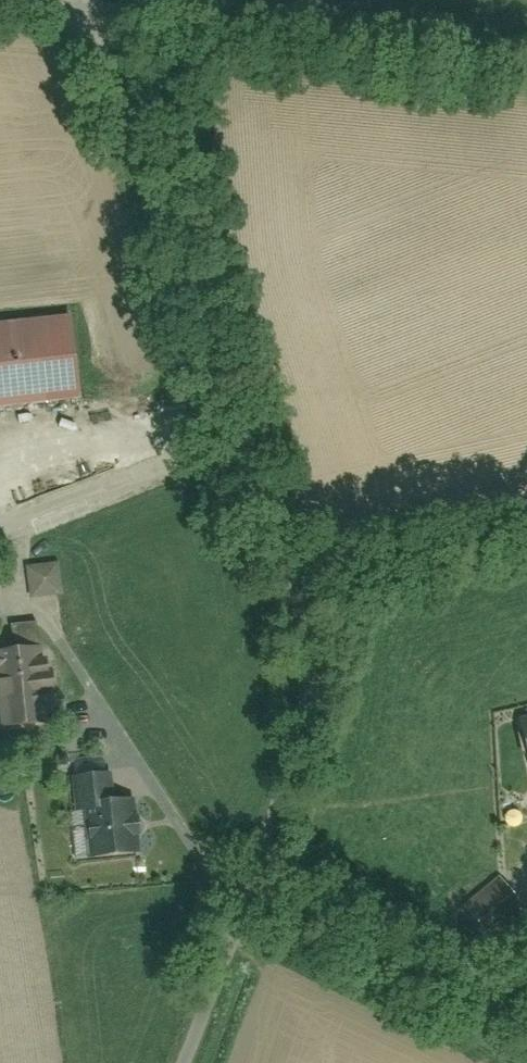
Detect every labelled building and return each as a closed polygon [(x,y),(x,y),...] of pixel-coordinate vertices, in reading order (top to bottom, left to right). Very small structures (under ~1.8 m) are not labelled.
[(76,320),(0,327),(0,409),(83,402),(76,320)] [(7,677),(12,743),(72,738),(65,646),(5,651),(5,659),(0,660),(0,678),(7,677)] [(136,778),(77,782),(83,864),(142,860),(136,778)] [(470,917),(490,941),(526,909),(526,906),(509,885),(470,917)]
